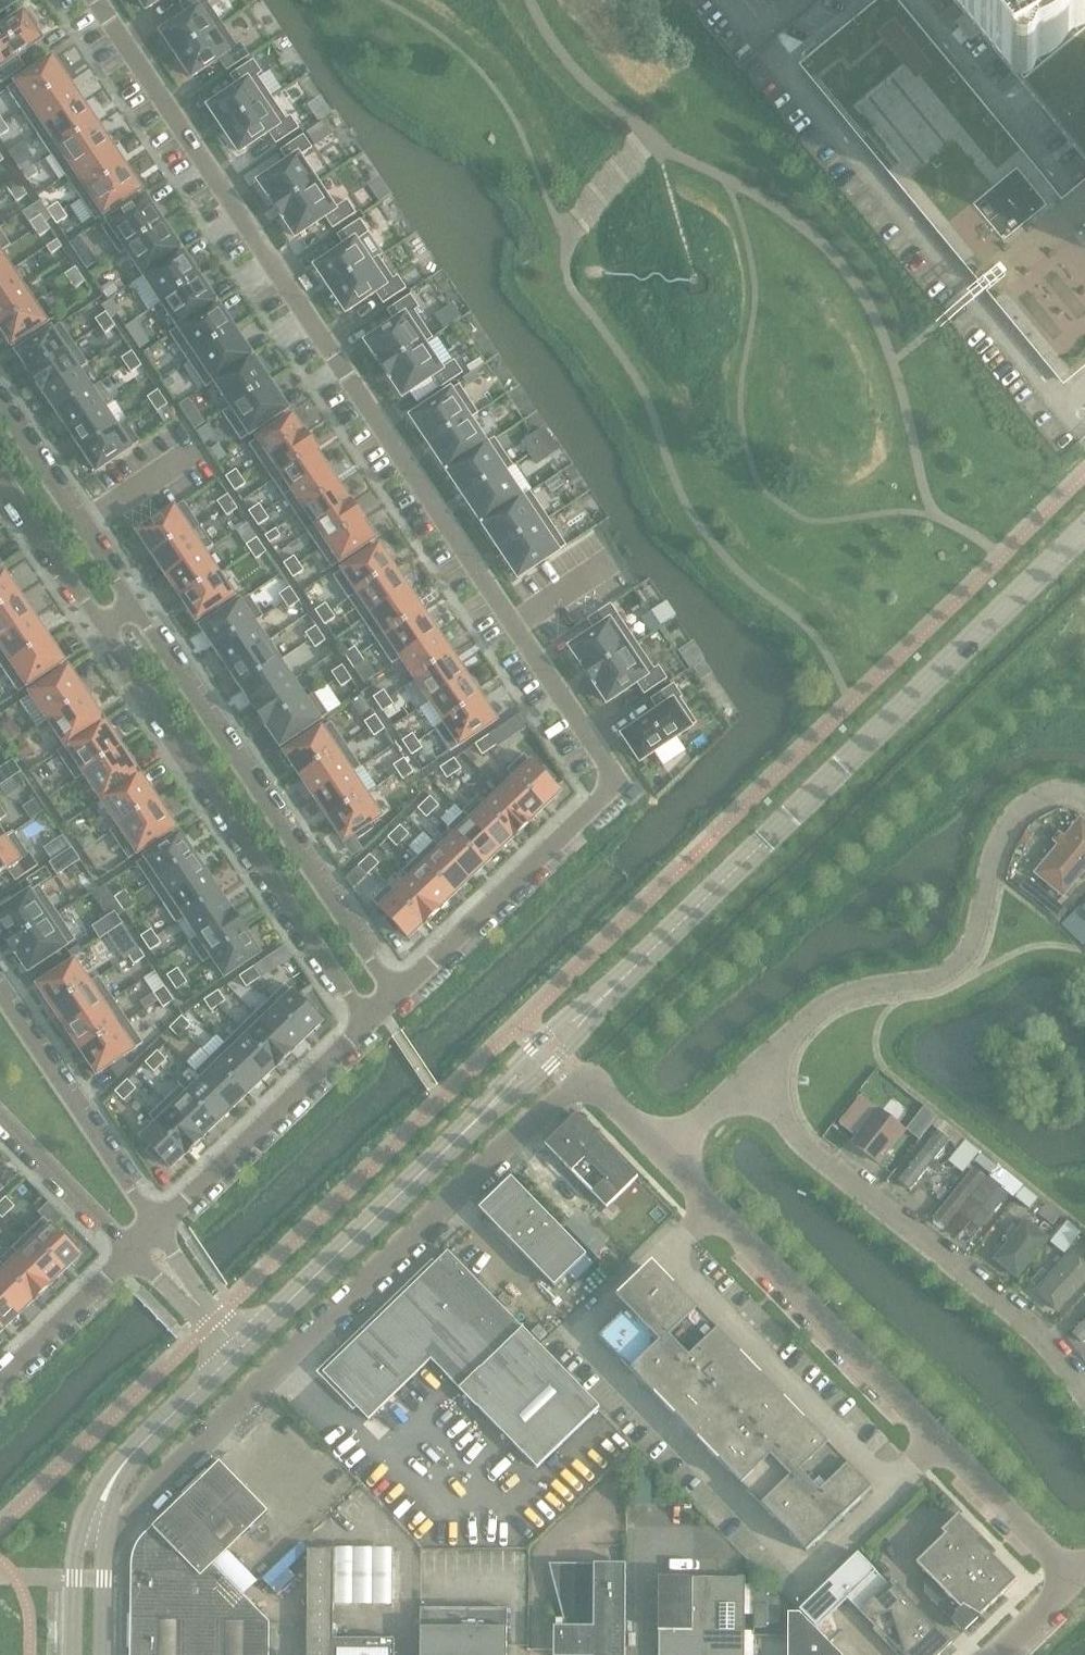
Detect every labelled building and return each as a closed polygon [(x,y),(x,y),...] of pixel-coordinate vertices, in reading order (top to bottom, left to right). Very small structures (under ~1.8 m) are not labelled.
[(17,4),(14,0),(0,0),(0,15),(17,4)] [(139,2),(141,5),(143,4),(147,10),(163,0),(138,0),(139,2)] [(177,55),(177,56),(223,25),(209,4),(211,2),(210,0),(189,0),(182,5),(180,6),(187,16),(162,33),(177,55)] [(1054,123),(1084,98),(1084,0),(952,0),(1054,123)] [(1,85),(26,68),(18,56),(28,50),(27,50),(41,40),(34,29),(38,27),(29,13),(25,16),(24,15),(11,24),(8,20),(0,26),(0,83),(1,85)] [(177,55),(175,56),(177,59),(177,58),(185,70),(184,70),(186,73),(188,72),(192,78),(219,60),(227,72),(250,57),(241,44),(237,46),(223,25),(177,56),(177,55)] [(54,59),(8,90),(23,112),(69,81),(54,59)] [(238,87),(209,106),(224,130),(223,131),(224,132),(273,99),(258,77),(263,74),(254,62),(231,77),(238,87)] [(69,81),(23,112),(38,134),(84,103),(69,81)] [(273,99),(224,132),(234,148),(236,147),(240,153),(269,134),(277,145),(300,130),(291,117),(287,120),(273,99)] [(1054,123),(1084,161),(1084,99),(1054,123)] [(84,103),(38,134),(52,156),(98,125),(84,103)] [(5,124),(0,128),(0,138),(10,131),(5,124)] [(98,125),(52,156),(67,177),(112,147),(113,147),(115,146),(106,133),(104,134),(98,125)] [(289,164),(260,183),(272,201),(271,201),(278,211),(318,185),(300,158),(313,150),(304,137),(281,152),(289,164)] [(112,147),(67,177),(81,199),(127,168),(113,147),(112,147)] [(34,167),(30,160),(19,167),(24,175),(34,167)] [(39,175),(34,167),(24,175),(28,182),(39,175)] [(127,168),(81,199),(96,221),(142,191),(127,168)] [(18,181),(7,189),(12,196),(23,188),(18,181)] [(318,185),(278,211),(284,221),(285,220),(297,238),(326,219),(334,230),(357,215),(348,202),(335,210),(318,185)] [(23,188),(12,196),(17,203),(28,196),(23,188)] [(146,197),(102,227),(120,254),(165,225),(156,211),(154,208),(146,197)] [(63,211),(59,203),(48,211),(53,218),(63,211)] [(68,218),(63,211),(53,218),(57,225),(68,218)] [(42,216),(31,223),(36,231),(46,223),(42,216)] [(346,248),(317,268),(331,289),(329,290),(330,292),(380,259),(384,256),(370,234),(361,221),(338,237),(346,248)] [(46,223),(36,231),(40,238),(51,231),(46,223)] [(120,254),(121,255),(127,251),(144,276),(184,250),(183,248),(181,250),(176,241),(174,237),(174,238),(165,225),(120,254)] [(1,254),(11,247),(0,230),(0,254),(1,254)] [(82,237),(70,244),(77,254),(88,247),(82,237)] [(58,241),(47,248),(52,255),(63,248),(58,241)] [(184,250),(144,276),(162,303),(200,277),(191,264),(192,264),(190,261),(189,261),(183,252),(185,251),(184,250)] [(1,254),(0,254),(0,279),(12,271),(1,254)] [(380,259),(330,292),(341,307),(342,306),(347,313),(376,294),(384,305),(407,290),(398,277),(394,280),(380,259)] [(76,268),(65,275),(70,283),(81,275),(76,268)] [(24,288),(12,271),(0,279),(0,304),(24,288)] [(81,275),(70,283),(75,290),(86,283),(81,275)] [(200,277),(162,303),(179,328),(170,334),(171,335),(220,303),(219,301),(217,302),(211,294),(212,293),(209,290),(209,291),(200,277)] [(0,304),(0,327),(1,329),(36,306),(35,305),(24,288),(0,304)] [(396,324),(367,343),(379,361),(378,361),(380,364),(381,364),(385,371),(433,339),(415,313),(420,309),(411,297),(388,312),(396,324)] [(36,306),(1,329),(13,347),(57,318),(44,299),(35,305),(36,306)] [(220,303),(171,335),(188,362),(235,330),(226,317),(227,316),(225,313),(224,314),(219,305),(221,304),(220,303)] [(106,313),(96,320),(100,327),(111,320),(106,313)] [(111,320),(100,327),(105,335),(116,327),(111,320)] [(136,321),(126,328),(133,339),(143,332),(136,321)] [(61,324),(18,353),(31,373),(30,373),(31,374),(75,344),(61,324)] [(235,330),(188,362),(206,388),(255,355),(254,354),(252,355),(246,347),(247,346),(245,343),(244,343),(235,330)] [(433,339),(385,371),(389,377),(391,380),(392,380),(403,398),(433,378),(440,390),(463,375),(455,362),(442,371),(425,345),(434,339),(433,339)] [(75,344),(31,374),(44,393),(79,370),(88,364),(75,344)] [(133,352),(122,359),(127,366),(137,359),(133,352)] [(206,388),(206,389),(215,383),(232,408),(223,414),(271,383),(262,370),(262,369),(260,366),(254,358),(256,357),(255,355),(206,388)] [(477,361),(467,367),(471,374),(476,371),(481,367),(485,365),(481,358),(477,361)] [(137,359),(127,366),(131,374),(142,366),(137,359)] [(79,370),(44,393),(44,394),(45,394),(58,413),(92,390),(79,370)] [(271,383),(223,414),(242,442),(289,410),(282,399),(280,396),(279,396),(271,383)] [(92,390),(58,413),(71,432),(105,409),(114,403),(101,384),(92,390)] [(460,387),(412,418),(419,429),(421,433),(422,432),(431,446),(478,414),(460,387)] [(159,391),(148,398),(153,405),(164,398),(159,391)] [(164,398),(153,405),(158,413),(168,405),(164,398)] [(105,409),(71,432),(84,452),(127,423),(126,422),(117,428),(105,409)] [(200,414),(189,421),(196,430),(206,423),(200,414)] [(478,414),(431,446),(439,459),(441,463),(442,462),(448,471),(446,472),(446,474),(496,440),(495,439),(487,445),(471,421),(479,415),(478,414)] [(293,417),(250,446),(262,464),(306,434),(305,434),(293,417)] [(127,423),(84,452),(97,472),(140,443),(127,423)] [(306,434),(262,464),(273,481),(318,452),(306,434)] [(496,440),(446,474),(447,474),(449,473),(455,482),(454,482),(456,486),(457,485),(466,499),(514,467),(496,440)] [(219,444),(208,451),(216,463),(227,456),(219,444)] [(318,452),(273,481),(285,499),(329,470),(317,453),(318,453),(318,452)] [(514,467),(466,499),(475,512),(474,512),(476,516),(477,515),(483,524),(481,525),(482,526),(531,493),(531,492),(522,498),(506,473),(514,468),(514,467)] [(237,470),(226,477),(231,485),(242,477),(237,470)] [(329,470),(285,499),(297,516),(340,487),(329,470)] [(555,477),(546,483),(552,493),(561,487),(564,485),(558,475),(555,477)] [(242,477),(231,485),(236,492),(247,485),(242,477)] [(340,487),(297,516),(308,533),(352,504),(352,503),(351,503),(340,487)] [(531,493),(482,526),(482,527),(484,526),(490,534),(489,535),(491,538),(492,538),(501,552),(549,520),(531,493)] [(228,495),(218,503),(222,510),(233,502),(228,495)] [(233,502),(222,510),(227,517),(238,510),(233,502)] [(184,503),(138,533),(153,556),(199,525),(184,503)] [(352,504),(308,533),(320,551),(364,521),(352,504)] [(260,505),(249,512),(254,519),(265,512),(260,505)] [(265,512),(254,519),(259,527),(270,519),(265,512)] [(549,520),(501,552),(510,564),(509,565),(511,568),(512,568),(519,579),(567,547),(549,520)] [(364,521),(320,551),(332,569),(375,540),(364,522),(365,522),(364,521)] [(199,525),(153,556),(160,565),(158,566),(160,570),(161,569),(165,576),(164,576),(166,579),(214,547),(199,525)] [(277,529),(266,537),(271,544),(281,537),(277,529)] [(257,539),(247,546),(251,553),(262,546),(257,539)] [(262,546),(251,553),(256,560),(267,553),(262,546)] [(380,546),(334,577),(349,600),(395,569),(380,546)] [(214,547),(166,579),(167,579),(169,578),(182,599),(219,575),(205,554),(214,548),(214,547)] [(295,557),(284,564),(289,571),(300,564),(295,557)] [(300,564),(289,571),(294,579),(305,571),(300,564)] [(395,569),(349,600),(363,621),(411,589),(410,589),(409,590),(395,569)] [(0,578),(0,610),(21,596),(6,574),(0,578)] [(219,575),(182,599),(198,622),(234,597),(219,575)] [(291,588),(280,595),(285,602),(295,595),(291,588)] [(411,589),(363,621),(378,643),(424,612),(418,603),(419,602),(417,598),(417,599),(412,592),(413,592),(411,589)] [(295,595),(285,602),(289,609),(300,602),(295,595)] [(0,610),(0,642),(37,617),(36,616),(35,617),(21,596),(0,610)] [(250,596),(202,628),(216,649),(263,616),(250,596)] [(326,604),(316,611),(320,619),(331,611),(326,604)] [(596,632),(571,649),(583,666),(583,667),(585,670),(590,676),(637,644),(611,605),(588,621),(596,632)] [(647,614),(646,615),(655,630),(656,629),(667,622),(658,607),(647,614)] [(331,611),(320,619),(325,626),(336,618),(331,611)] [(424,612),(378,643),(392,665),(438,634),(424,612)] [(263,616),(216,649),(229,668),(267,642),(255,623),(264,617),(263,616)] [(0,642),(0,665),(4,670),(50,640),(44,631),(45,630),(43,626),(42,626),(38,620),(39,620),(37,617),(0,642)] [(317,627),(306,634),(311,641),(322,634),(317,627)] [(322,634),(311,641),(316,648),(326,641),(322,634)] [(392,665),(393,665),(402,659),(416,680),(453,656),(438,634),(392,665)] [(50,640),(4,670),(19,693),(65,662),(50,640)] [(267,642),(229,668),(242,688),(280,662),(267,642)] [(637,644),(590,676),(594,683),(593,683),(595,686),(596,686),(608,703),(637,684),(645,696),(668,680),(659,667),(655,671),(637,644)] [(355,648),(345,655),(349,662),(360,655),(355,648)] [(360,655),(349,662),(354,669),(365,662),(360,655)] [(453,656),(416,680),(430,702),(469,676),(468,675),(467,676),(453,656)] [(280,662),(242,688),(254,706),(253,707),(254,708),(293,681),(280,662)] [(343,666),(332,673),(337,680),(348,673),(343,666)] [(69,669),(31,694),(50,721),(88,696),(79,683),(79,682),(77,679),(77,680),(69,669)] [(348,673),(337,680),(342,688),(353,680),(348,673)] [(469,676),(430,702),(444,723),(435,729),(436,730),(482,699),(476,690),(477,689),(475,685),(471,679),(469,676)] [(293,681),(254,708),(267,727),(306,701),(306,700),(293,681)] [(659,712),(624,736),(627,741),(626,741),(628,744),(629,744),(636,755),(636,756),(637,758),(638,758),(641,762),(650,756),(651,757),(655,754),(654,753),(678,737),(678,738),(682,736),(682,735),(697,724),(681,699),(683,698),(674,685),(651,701),(659,712)] [(384,691),(374,698),(378,705),(389,698),(384,691)] [(306,701),(267,727),(268,728),(281,747),(329,715),(315,694),(306,700),(306,701)] [(88,696),(50,721),(67,747),(58,753),(58,754),(107,721),(106,720),(104,721),(99,712),(97,709),(96,709),(88,696)] [(389,698),(378,705),(383,713),(394,705),(389,698)] [(482,699),(436,730),(451,752),(497,721),(482,699)] [(376,716),(365,723),(370,730),(380,723),(376,716)] [(107,721),(58,754),(76,780),(123,749),(114,735),(115,735),(113,732),(112,732),(106,724),(108,722),(107,721)] [(332,723),(286,754),(301,776),(347,745),(332,723)] [(380,723),(370,730),(375,737),(385,730),(380,723)] [(17,726),(7,733),(13,742),(23,736),(17,726)] [(413,734),(403,742),(407,749),(418,741),(413,734)] [(490,736),(483,740),(490,751),(497,746),(490,736)] [(25,740),(16,746),(24,760),(34,753),(25,740)] [(483,740),(476,745),(483,756),(490,751),(483,740)] [(418,741),(407,749),(412,756),(423,749),(418,741)] [(347,745),(301,776),(307,785),(305,786),(308,790),(308,789),(313,796),(312,797),(313,799),(361,767),(347,745)] [(123,749),(76,780),(76,781),(85,775),(102,800),(143,774),(142,772),(140,774),(134,765),(135,765),(132,762),(123,749)] [(524,755),(509,770),(545,808),(561,793),(552,784),(555,780),(544,769),(541,772),(524,755)] [(405,759),(394,766),(399,773),(410,766),(405,759)] [(455,759),(448,764),(455,774),(462,770),(455,759)] [(14,761),(0,770),(0,788),(22,773),(14,761)] [(448,764),(441,769),(448,779),(455,774),(448,764)] [(410,766),(399,773),(404,780),(414,773),(410,766)] [(361,767),(313,799),(314,800),(316,799),(330,819),(367,795),(353,774),(362,768),(361,767)] [(515,779),(501,793),(531,823),(531,822),(530,822),(545,808),(509,770),(508,771),(515,779)] [(143,774),(102,800),(119,826),(111,832),(111,833),(158,802),(149,788),(150,788),(148,785),(147,785),(141,777),(143,775),(143,774)] [(501,793),(486,807),(516,837),(531,823),(501,793)] [(367,795),(330,819),(345,842),(356,834),(359,839),(373,829),(370,825),(382,817),(367,795)] [(431,797),(425,803),(434,813),(440,807),(431,797)] [(36,799),(24,807),(32,819),(44,811),(36,799)] [(158,802),(111,833),(129,860),(176,829),(169,818),(170,817),(168,814),(167,815),(158,802)] [(425,803),(418,809),(427,819),(434,813),(425,803)] [(464,813),(464,814),(500,851),(514,838),(515,838),(516,837),(486,807),(472,821),(464,813)] [(464,814),(449,828),(485,866),(500,851),(464,814)] [(1034,871),(1063,895),(1084,868),(1084,821),(1079,816),(1034,871)] [(401,826),(395,832),(403,842),(410,836),(401,826)] [(434,842),(434,843),(470,880),(485,866),(449,828),(448,829),(455,837),(442,850),(434,842)] [(88,830),(76,838),(83,849),(95,841),(88,830)] [(14,833),(14,832),(5,838),(0,831),(0,842),(14,833)] [(395,832),(388,838),(397,847),(403,842),(395,832)] [(14,833),(0,842),(0,876),(8,870),(16,882),(39,867),(29,853),(28,854),(14,833)] [(180,835),(137,864),(150,884),(194,855),(180,835)] [(434,843),(419,857),(455,895),(470,880),(434,843)] [(81,861),(73,849),(50,864),(58,876),(81,861)] [(194,855),(150,884),(164,904),(207,875),(194,855)] [(371,855),(364,861),(373,870),(379,865),(371,855)] [(419,857),(404,872),(440,910),(441,909),(440,909),(455,895),(419,857)] [(364,861),(358,867),(367,876),(373,870),(364,861)] [(389,885),(389,886),(425,924),(440,910),(404,872),(403,872),(410,880),(397,893),(389,885)] [(207,875),(164,904),(177,924),(220,895),(207,875)] [(1024,883),(1020,888),(1035,899),(1042,890),(1028,878),(1024,883)] [(11,945),(58,914),(40,886),(0,913),(0,929),(5,936),(4,936),(6,939),(11,945)] [(389,886),(373,901),(389,918),(386,922),(397,933),(400,930),(409,939),(424,924),(425,925),(425,924),(389,886)] [(126,891),(115,898),(120,905),(131,898),(126,891)] [(220,895),(177,924),(177,925),(190,943),(234,914),(234,913),(233,914),(220,895)] [(131,898),(120,905),(125,912),(135,905),(131,898)] [(1053,899),(1046,908),(1059,921),(1067,912),(1053,899)] [(123,925),(115,913),(92,928),(101,940),(123,925)] [(11,945),(15,952),(14,952),(16,955),(17,955),(29,972),(76,941),(58,914),(11,945)] [(234,914),(190,943),(203,963),(247,933),(234,914)] [(152,930),(141,937),(146,944),(157,937),(152,930)] [(247,933),(203,963),(204,964),(213,958),(226,977),(260,954),(247,935),(248,934),(247,933)] [(157,937),(146,944),(151,951),(161,944),(157,937)] [(141,951),(136,943),(135,944),(125,951),(130,958),(141,951)] [(145,958),(141,951),(130,958),(135,965),(145,958)] [(39,986),(54,1009),(100,978),(99,977),(90,983),(75,962),(39,986)] [(254,983),(261,978),(254,968),(247,972),(254,983)] [(178,969),(167,976),(172,983),(183,976),(178,969)] [(247,988),(254,983),(247,972),(240,977),(247,988)] [(183,976),(172,983),(177,990),(188,983),(183,976)] [(54,1009),(60,1018),(58,1019),(66,1032),(114,1000),(100,978),(54,1009)] [(278,1008),(307,1038),(323,1022),(314,1013),(317,1010),(306,998),(303,1002),(286,985),(270,1000),(278,1008)] [(154,994),(159,1001),(170,994),(165,987),(164,987),(154,994)] [(219,1007),(226,1002),(219,991),(212,996),(219,1007)] [(159,1001),(164,1009),(174,1002),(174,1001),(170,994),(159,1001)] [(212,1012),(219,1007),(212,996),(204,1001),(212,1012)] [(114,1000),(66,1032),(67,1032),(69,1031),(83,1052),(128,1021),(114,1000)] [(307,1038),(278,1008),(270,1000),(255,1015),(263,1022),(292,1053),(293,1052),(292,1052),(295,1049),(307,1038)] [(263,1022),(255,1015),(240,1029),(277,1067),(292,1053),(263,1022)] [(182,1017),(176,1023),(185,1032),(191,1026),(182,1017)] [(83,1052),(98,1075),(144,1044),(128,1021),(83,1052)] [(176,1023),(170,1029),(179,1038),(185,1032),(176,1023)] [(277,1068),(277,1067),(240,1029),(225,1044),(262,1081),(276,1067),(277,1068)] [(247,1096),(262,1081),(225,1044),(210,1058),(247,1096)] [(158,1051),(152,1057),(161,1067),(167,1061),(158,1051)] [(152,1057),(145,1063),(155,1073),(161,1067),(152,1057)] [(232,1110),(247,1096),(210,1058),(195,1073),(232,1110)] [(181,1086),(180,1087),(217,1125),(232,1110),(195,1073),(202,1081),(189,1094),(181,1086)] [(128,1080),(122,1086),(131,1096),(137,1090),(128,1080)] [(122,1086),(115,1092),(124,1102),(131,1096),(122,1086)] [(202,1140),(203,1139),(202,1139),(217,1125),(180,1087),(165,1102),(202,1140)] [(862,1096),(840,1123),(854,1134),(875,1107),(862,1096)] [(165,1102),(150,1116),(187,1154),(202,1140),(165,1102)] [(925,1108),(919,1115),(932,1126),(939,1118),(925,1108)] [(905,1131),(879,1110),(876,1114),(855,1141),(853,1143),(878,1164),(905,1131)] [(639,1179),(577,1115),(546,1146),(607,1209),(639,1179)] [(187,1155),(187,1154),(150,1116),(150,1117),(157,1125),(142,1139),(151,1148),(147,1152),(159,1163),(162,1160),(171,1169),(186,1154),(187,1155)] [(940,1129),(897,1180),(910,1190),(952,1139),(940,1129)] [(966,1142),(950,1162),(963,1173),(980,1153),(966,1142)] [(982,1154),(975,1162),(991,1175),(998,1167),(982,1154)] [(991,1175),(987,1181),(997,1190),(1006,1197),(1013,1203),(1016,1199),(1025,1188),(1024,1187),(999,1166),(998,1167),(991,1175)] [(974,1172),(936,1218),(959,1236),(965,1229),(976,1238),(1008,1199),(974,1172)] [(479,1210),(485,1217),(555,1288),(587,1257),(512,1179),(479,1210)] [(1025,1188),(1016,1199),(1030,1210),(1038,1199),(1025,1188)] [(745,1194),(741,1199),(738,1202),(749,1213),(757,1206),(745,1194)] [(0,1204),(9,1213),(15,1207),(6,1198),(0,1204)] [(9,1213),(0,1204),(0,1216),(3,1219),(9,1213)] [(1027,1216),(995,1257),(1018,1276),(1050,1233),(1027,1216)] [(81,1256),(80,1255),(72,1247),(75,1244),(64,1232),(61,1235),(44,1218),(29,1234),(49,1255),(65,1271),(81,1256)] [(1068,1223),(1051,1243),(1065,1254),(1081,1234),(1068,1223)] [(51,1286),(51,1285),(65,1271),(49,1255),(29,1234),(28,1234),(36,1242),(22,1255),(21,1256),(51,1286)] [(1035,1289),(1061,1313),(1084,1286),(1084,1262),(1069,1249),(1035,1289)] [(324,1373),(357,1408),(369,1420),(431,1360),(538,1469),(600,1408),(448,1252),(324,1373)] [(35,1301),(51,1286),(21,1256),(7,1270),(0,1262),(0,1264),(35,1301)] [(628,1310),(615,1323),(599,1338),(807,1553),(861,1501),(873,1490),(653,1263),(617,1298),(628,1310)] [(35,1301),(0,1264),(0,1294),(20,1315),(34,1301),(35,1301)] [(0,1294),(0,1324),(5,1329),(20,1315),(0,1294)] [(1072,1332),(1084,1343),(1084,1341),(1084,1319),(1072,1332)] [(270,1623),(214,1566),(268,1512),(220,1462),(145,1535),(142,1537),(140,1540),(138,1543),(137,1546),(135,1549),(134,1551),(133,1555),(132,1557),(132,1561),(132,1565),(130,1654),(270,1654),(270,1623)] [(947,1614),(962,1629),(966,1629),(983,1612),(985,1613),(1004,1594),(1001,1591),(1010,1582),(1010,1579),(1006,1575),(1009,1572),(982,1544),(984,1541),(959,1515),(942,1532),(945,1536),(917,1564),(938,1586),(927,1596),(945,1615),(947,1614)] [(307,1654),(395,1654),(395,1640),(334,1639),(334,1551),(308,1551),(307,1654)] [(800,1611),(800,1614),(817,1631),(849,1600),(861,1612),(865,1617),(875,1627),(876,1628),(897,1649),(902,1647),(905,1654),(942,1654),(952,1644),(934,1625),(892,1582),(891,1583),(889,1585),(858,1554),(800,1611)] [(549,1565),(566,1628),(554,1628),(554,1654),(626,1654),(627,1565),(551,1564),(549,1565)] [(660,1578),(659,1606),(660,1606),(666,1606),(665,1654),(745,1654),(745,1632),(746,1579),(660,1578)] [(754,1629),(767,1629),(767,1624),(780,1624),(781,1598),(768,1598),(768,1585),(755,1585),(754,1629)] [(508,1610),(421,1610),(421,1654),(507,1654),(508,1610)] [(800,1614),(789,1614),(788,1654),(841,1654),(800,1614)] [(745,1632),(745,1654),(754,1654),(755,1632),(745,1632)]
